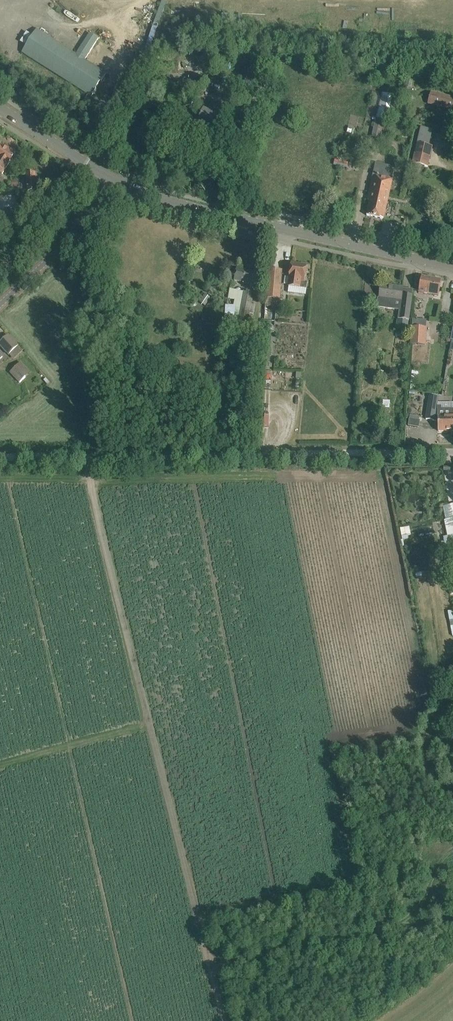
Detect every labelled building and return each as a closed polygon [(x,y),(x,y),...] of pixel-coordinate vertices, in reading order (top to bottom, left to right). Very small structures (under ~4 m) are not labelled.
[(37,29),(22,53),(91,97),(106,74),(85,60),(99,38),(90,33),(76,54),(37,29)] [(431,91),(428,105),(452,111),(452,97),(431,91)] [(382,93),(376,118),(387,120),(393,95),(382,93)] [(197,107),(195,113),(201,116),(199,123),(215,129),(220,117),(222,118),(227,120),(232,108),(227,106),(213,100),(208,112),(204,110),(197,107)] [(445,118),(442,127),(452,129),(452,120),(445,118)] [(385,123),(376,121),(372,135),(381,138),(385,123)] [(433,145),(417,142),(413,162),(428,165),(433,145)] [(0,145),(0,173),(2,174),(15,154),(0,145)] [(376,163),(370,190),(368,200),(370,201),(367,216),(383,219),(386,210),(395,168),(376,163)] [(26,173),(28,191),(37,190),(35,172),(26,173)] [(289,287),(288,293),(306,295),(307,289),(308,282),(305,282),(307,266),(291,264),(290,274),(289,277),(290,277),(289,287)] [(237,269),(235,279),(234,281),(254,285),(257,274),(237,269)] [(269,269),(268,279),(265,306),(279,307),(282,270),(269,269)] [(422,277),(420,286),(419,292),(438,296),(441,280),(422,277)] [(412,294),(402,293),(403,287),(381,284),(379,298),(377,297),(376,307),(399,310),(398,319),(409,320),(412,294)] [(237,331),(247,333),(250,313),(254,314),(256,304),(252,304),(254,294),(230,289),(228,299),(235,300),(233,308),(226,307),(225,321),(238,322),(237,331)] [(206,307),(212,299),(207,296),(208,294),(204,292),(202,295),(204,296),(200,302),(206,307)] [(411,327),(410,344),(425,345),(426,328),(412,327),(411,327)] [(19,346),(8,335),(0,343),(0,345),(9,355),(19,346)] [(21,362),(10,373),(19,381),(26,375),(24,373),(28,370),(21,362)] [(438,431),(452,431),(452,409),(442,410),(442,407),(437,407),(439,397),(430,396),(426,420),(438,422),(438,431)] [(409,427),(419,427),(419,416),(409,416),(409,427)] [(444,469),(446,481),(452,480),(452,468),(444,469)] [(452,542),(452,514),(451,505),(444,506),(447,520),(448,519),(449,525),(445,526),(447,537),(446,537),(448,544),(452,542)]
